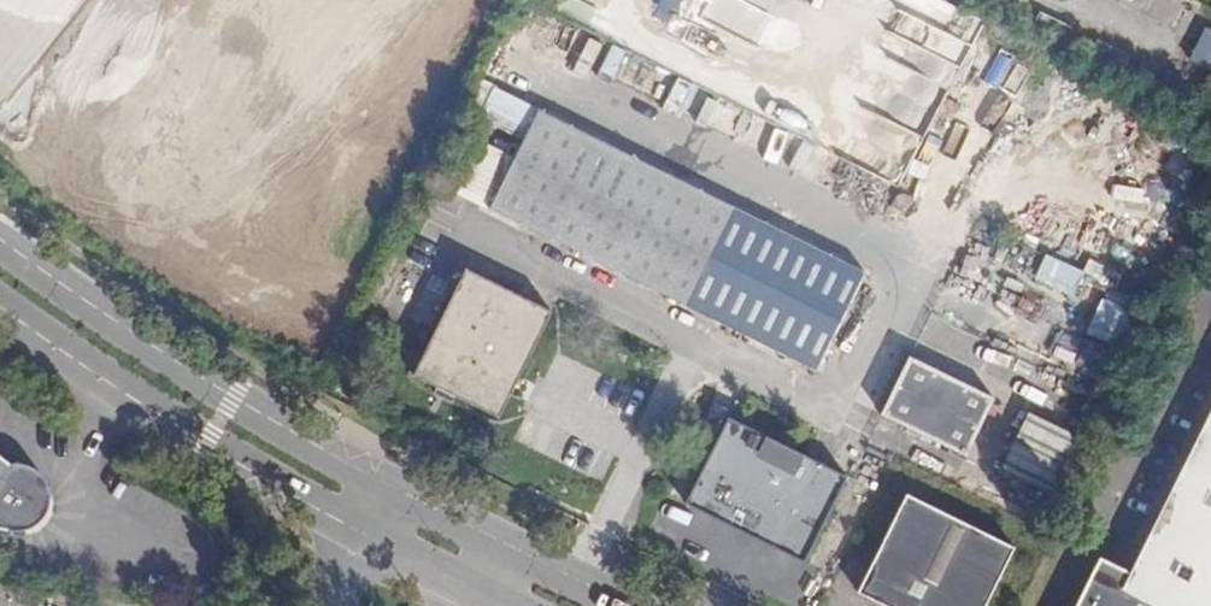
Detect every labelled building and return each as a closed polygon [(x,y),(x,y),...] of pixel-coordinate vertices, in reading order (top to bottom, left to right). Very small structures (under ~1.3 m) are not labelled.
[(117,120),(163,60),(84,0),(74,0),(32,55),(117,120)] [(698,0),(658,0),(655,6),(687,22),(698,0)] [(701,16),(763,44),(776,15),(763,9),(768,0),(708,0),(701,16)] [(1204,28),(1182,63),(1210,81),(1210,33),(1204,28)] [(594,62),(607,77),(624,62),(612,48),(594,62)] [(474,117),(514,138),(530,108),(489,87),(474,117)] [(868,271),(541,108),(491,207),(819,370),(868,271)] [(1070,296),(1079,269),(1039,256),(1030,283),(1070,296)] [(513,394),(522,376),(554,310),(469,268),(448,312),(439,331),(417,376),(502,417),(513,394)] [(1105,343),(1122,309),(1099,299),(1083,333),(1105,343)] [(439,331),(448,312),(440,308),(431,328),(439,331)] [(995,397),(912,356),(884,414),(967,455),(995,397)] [(529,380),(522,376),(513,394),(520,398),(529,380)] [(1134,571),(1103,556),(1078,605),(1210,605),(1210,417),(1134,571)] [(845,483),(726,424),(684,510),(802,569),(845,483)] [(1011,455),(1019,469),(1042,457),(1035,443),(1011,455)] [(12,466),(0,457),(0,529),(5,530),(16,532),(28,531),(37,526),(46,518),(50,508),(52,498),(12,466)] [(21,465),(12,466),(52,498),(50,487),(46,481),(40,474),(35,470),(28,467),(21,465)] [(904,502),(855,601),(865,605),(987,605),(1012,556),(904,502)]
